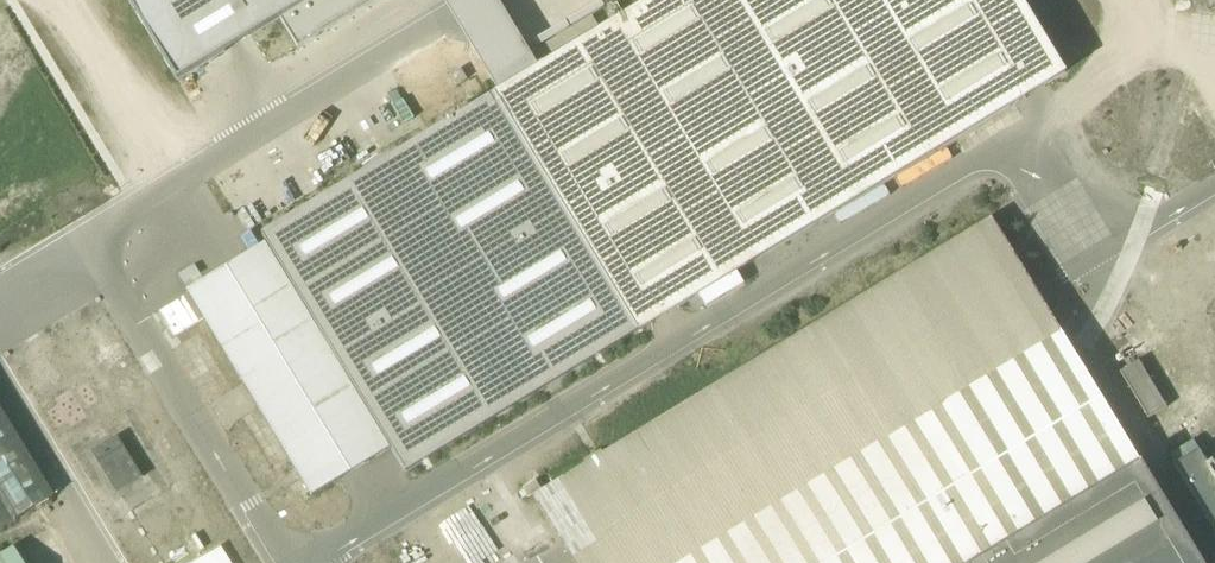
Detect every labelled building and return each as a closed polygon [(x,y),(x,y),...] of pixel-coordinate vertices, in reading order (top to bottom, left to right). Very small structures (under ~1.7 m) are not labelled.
[(178,81),(281,19),(299,48),(379,0),(129,0),(178,81)] [(493,94),(498,103),(621,306),(636,330),(638,333),(1065,73),(1021,0),(649,0),(493,94)] [(493,94),(261,235),(266,244),(391,449),(404,471),(636,330),(621,306),(498,103),(493,94)] [(1080,366),(1079,365),(1074,356),(1069,349),(1068,347),(1048,313),(1046,311),(1037,296),(1030,285),(1029,283),(991,220),(971,232),(537,500),(573,560),(575,562),(1199,562),(1080,366)] [(266,244),(188,292),(189,293),(205,319),(312,496),(391,449),(266,244)] [(189,293),(159,312),(175,338),(205,319),(189,293)] [(1147,415),(1165,406),(1140,358),(1122,368),(1147,415)] [(0,408),(0,529),(53,496),(0,408)] [(91,452),(116,494),(142,478),(117,437),(91,452)] [(1207,465),(1198,449),(1175,463),(1214,530),(1214,478),(1207,465)] [(14,546),(0,554),(0,562),(24,562),(14,546)] [(195,562),(231,562),(222,547),(195,562)]
